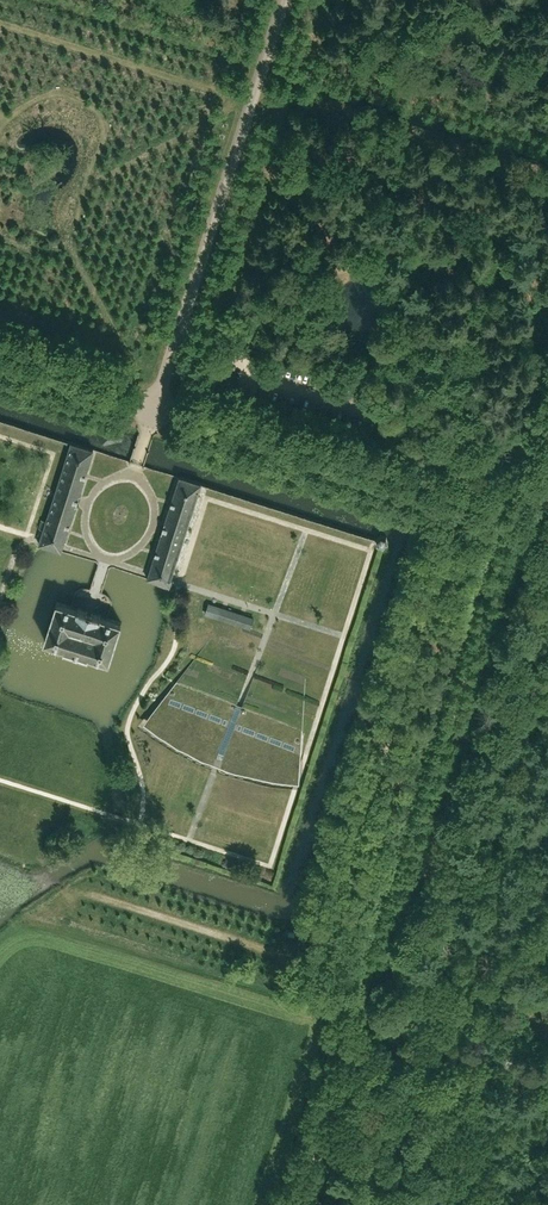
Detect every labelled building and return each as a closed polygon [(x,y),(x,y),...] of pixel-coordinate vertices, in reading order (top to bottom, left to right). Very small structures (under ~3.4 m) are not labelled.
[(71,443),(41,538),(39,545),(61,553),(94,450),(71,443)] [(170,587),(171,584),(202,485),(179,478),(148,580),(170,587)] [(387,538),(381,536),(376,540),(377,547),(383,550),(388,545),(387,538)] [(255,615),(209,599),(204,615),(251,631),(251,626),(255,615)] [(122,624),(57,603),(45,642),(109,662),(122,624)] [(292,779),(295,721),(173,679),(140,727),(163,741),(187,754),(213,763),(239,771),(265,776),(292,779)]
